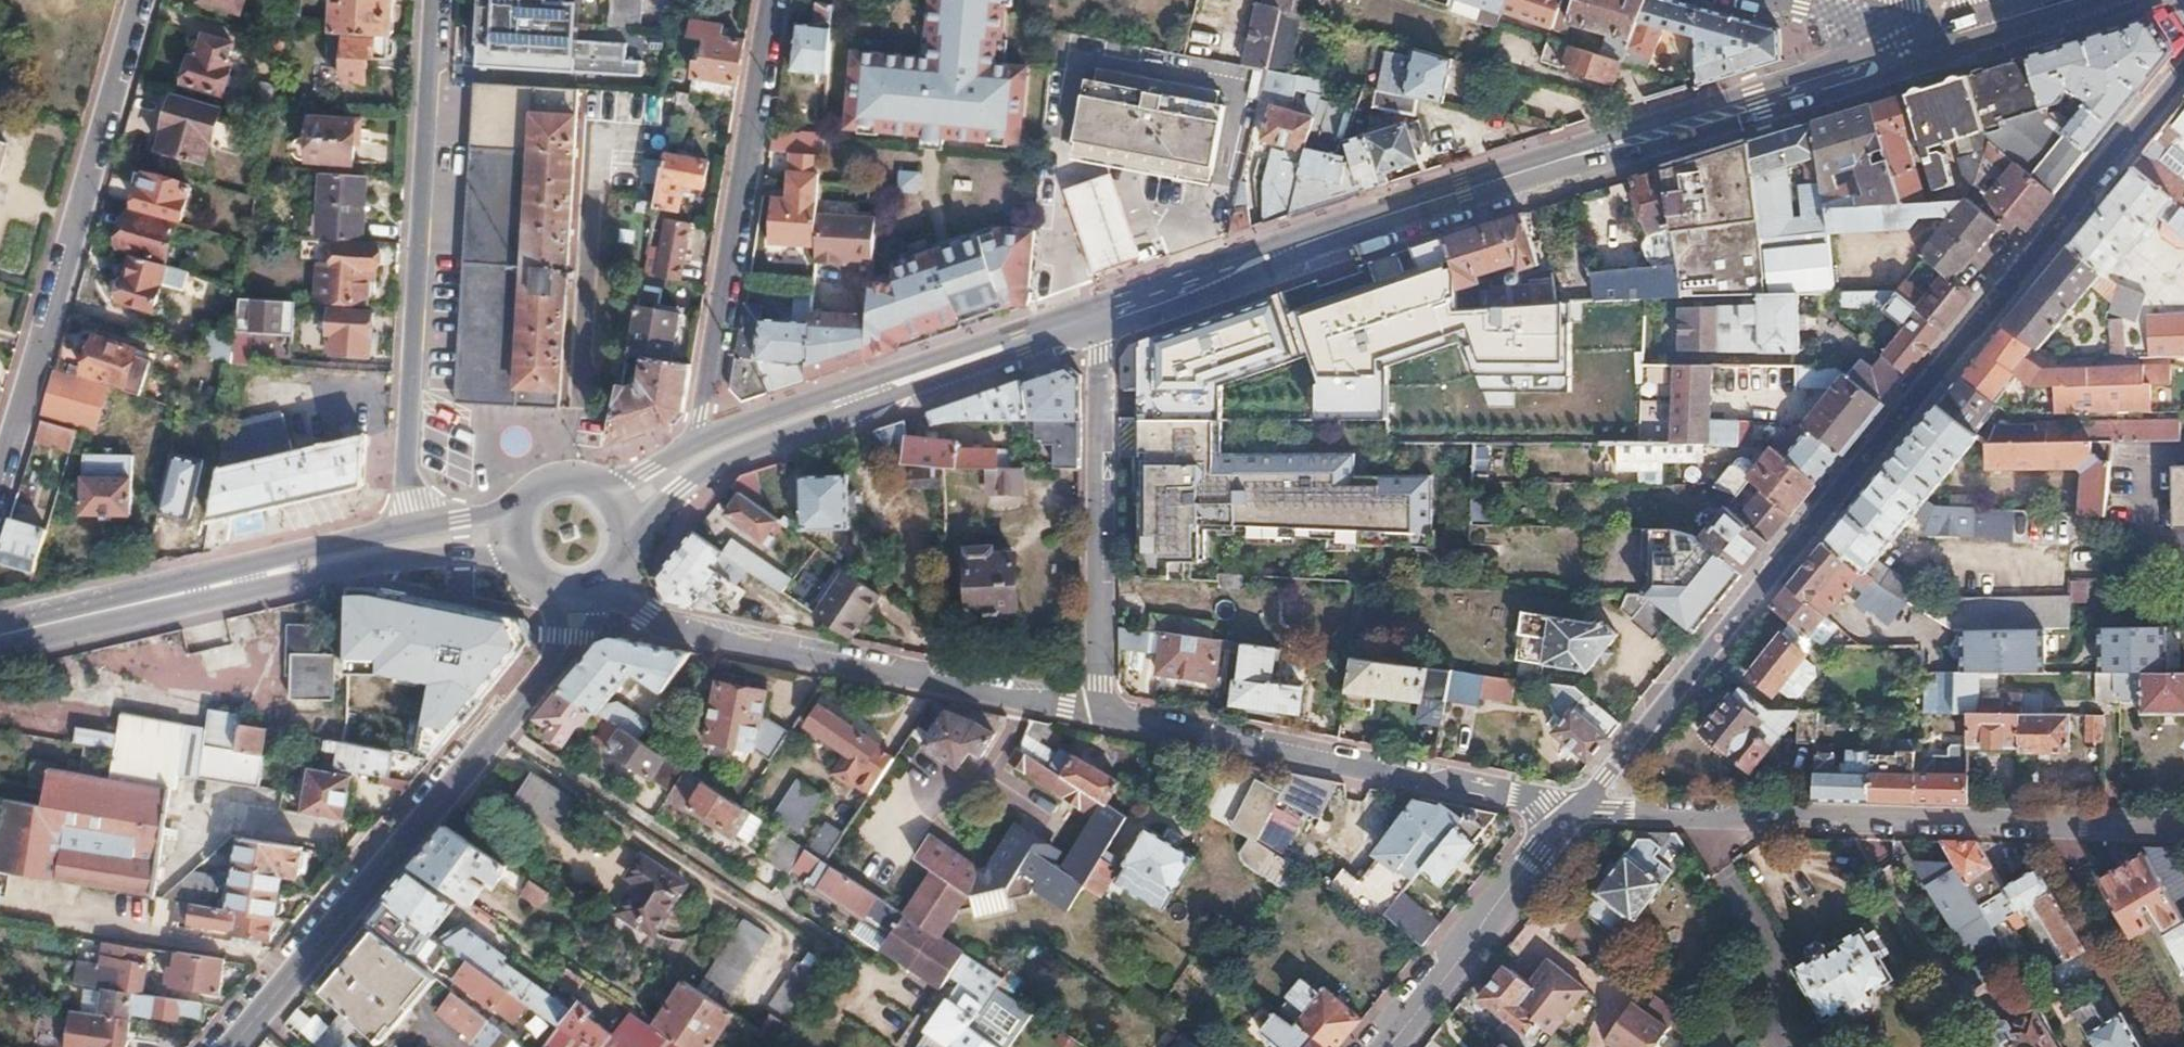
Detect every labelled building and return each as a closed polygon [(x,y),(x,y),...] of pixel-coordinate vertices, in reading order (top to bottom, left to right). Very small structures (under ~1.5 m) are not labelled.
[(202,2),(242,12),(246,0),(202,0),(202,2)] [(338,35),(346,35),(391,38),(393,0),(346,0),(346,4),(339,3),(338,35)] [(581,23),(609,26),(611,0),(583,0),(581,23)] [(609,26),(640,28),(643,0),(611,0),(609,26)] [(920,62),(853,55),(846,133),(1025,150),(1032,68),(1003,65),(1009,0),(926,0),(920,62)] [(1242,65),(1267,70),(1281,10),(1293,14),(1296,0),(1262,0),(1261,6),(1257,5),(1248,41),(1242,65)] [(1449,13),(1495,27),(1496,25),(1499,14),(1504,0),(1453,0),(1451,6),(1449,13)] [(1499,14),(1566,36),(1570,23),(1577,0),(1504,0),(1499,14)] [(1570,23),(1608,34),(1599,57),(1619,63),(1622,64),(1628,50),(1648,0),(1577,0),(1570,23)] [(1628,50),(1646,56),(1653,58),(1663,31),(1696,39),(1696,52),(1690,52),(1690,73),(1697,74),(1698,86),(1781,60),(1780,31),(1667,0),(1648,0),(1628,50)] [(797,25),(792,71),(830,74),(833,28),(834,5),(818,4),(817,26),(797,25)] [(1281,10),(1267,70),(1286,73),(1300,16),(1293,14),(1281,10)] [(2169,16),(2151,22),(2172,53),(2183,38),(2169,16)] [(692,22),(690,37),(707,40),(704,60),(697,59),(692,94),(694,95),(735,101),(745,42),(722,38),(723,26),(692,22)] [(2151,22),(2029,59),(2045,110),(2059,106),(2071,91),(2085,103),(2086,108),(2071,126),(2058,114),(2049,117),(2092,153),(2172,53),(2151,22)] [(346,35),(343,85),(374,86),(377,60),(389,61),(391,38),(346,35)] [(185,65),(182,75),(186,79),(185,83),(224,93),(231,70),(225,69),(232,45),(206,37),(200,60),(192,59),(190,64),(185,65)] [(1235,38),(1230,63),(1242,65),(1248,41),(1235,38)] [(276,39),(273,58),(280,60),(283,41),(276,39)] [(1547,40),(1543,51),(1557,55),(1555,62),(1566,66),(1564,70),(1612,85),(1619,63),(1599,57),(1562,45),(1547,40)] [(1413,60),(1405,94),(1417,97),(1441,102),(1451,59),(1415,49),(1413,60)] [(1628,50),(1622,64),(1641,69),(1646,56),(1628,50)] [(1397,56),(1390,91),(1405,94),(1413,60),(1397,56)] [(2029,59),(1969,77),(1989,140),(1990,140),(2056,196),(2092,153),(2049,117),(2047,115),(2045,110),(2029,59)] [(1086,81),(1075,142),(1120,151),(1158,158),(1157,166),(1211,176),(1225,107),(1216,106),(1218,92),(1097,70),(1095,82),(1086,81)] [(1267,70),(1252,135),(1275,141),(1264,182),(1263,221),(1288,212),(1306,146),(1325,78),(1286,73),(1267,70)] [(1969,77),(1908,95),(1922,134),(1938,182),(1944,201),(1959,200),(1955,186),(1957,185),(1950,154),(1947,155),(1944,145),(1958,141),(1962,153),(1958,154),(1965,182),(1973,189),(1985,153),(1990,140),(1989,140),(1969,77)] [(475,83),(457,403),(560,409),(579,91),(475,83)] [(257,84),(252,114),(270,120),(272,107),(275,88),(257,84)] [(1375,88),(1372,104),(1412,113),(1417,97),(1405,94),(1390,91),(1375,88)] [(678,98),(675,113),(691,115),(694,95),(692,94),(679,92),(678,98)] [(1908,95),(1872,106),(1905,204),(1929,202),(1907,139),(1922,134),(1908,95)] [(175,98),(159,151),(205,164),(221,112),(175,98)] [(2155,141),(2166,151),(2170,146),(2183,157),(2183,104),(2155,141)] [(1872,106),(1815,124),(1824,207),(1905,204),(1872,106)] [(1404,123),(1364,136),(1375,174),(1384,171),(1416,160),(1412,148),(1424,144),(1416,119),(1404,123)] [(312,120),(310,163),(353,166),(354,145),(360,145),(361,123),(312,120)] [(1799,295),(1834,294),(1827,233),(1824,207),(1815,124),(1749,144),(1770,296),(1799,295)] [(774,132),(771,152),(792,154),(824,156),(825,136),(774,132)] [(1364,136),(1345,142),(1348,154),(1359,191),(1387,182),(1384,171),(1375,174),(1364,136)] [(1990,140),(1985,153),(2003,168),(2008,166),(2012,170),(1999,184),(1995,180),(1990,186),(1994,190),(1989,197),(1989,203),(2025,233),(2056,196),(1990,140)] [(1749,144),(1664,170),(1671,225),(1676,272),(1680,300),(1760,296),(1770,296),(1749,144)] [(1306,146),(1288,212),(1359,191),(1348,154),(1342,156),(1306,146)] [(668,152),(657,205),(680,209),(684,184),(703,187),(708,160),(668,152)] [(2131,169),(2183,212),(2183,184),(2145,152),(2131,169)] [(775,196),(772,241),(817,245),(822,182),(824,156),(792,154),(789,188),(796,189),(795,197),(775,196)] [(2068,246),(2104,281),(2112,271),(2116,275),(2122,269),(2120,260),(2138,238),(2144,242),(2151,234),(2145,229),(2154,219),(2159,224),(2157,237),(2175,248),(2183,245),(2183,212),(2131,169),(2068,246)] [(1664,170),(1631,180),(1648,231),(1671,225),(1664,170)] [(921,195),(922,173),(901,172),(899,193),(921,195)] [(145,175),(135,208),(181,222),(191,188),(145,175)] [(322,175),(318,240),(361,242),(365,178),(322,175)] [(1122,175),(1077,192),(1107,274),(1152,258),(1122,175)] [(1241,181),(1228,234),(1251,226),(1245,182),(1241,181)] [(1938,182),(1927,184),(1933,202),(1944,201),(1938,182)] [(1905,204),(1824,207),(1827,233),(1911,229),(1922,216),(1949,215),(1953,218),(1985,244),(2001,225),(1970,199),(1959,200),(1944,201),(1933,202),(1929,202),(1905,204)] [(128,213),(118,250),(166,264),(176,227),(128,213)] [(1522,213),(1446,237),(1452,261),(1455,275),(1456,290),(1479,283),(1477,275),(1515,262),(1519,271),(1539,265),(1522,213)] [(668,217),(657,277),(676,281),(681,253),(686,253),(692,221),(668,217)] [(1953,218),(1940,233),(1971,260),(1985,244),(1953,218)] [(1035,232),(1008,229),(873,275),(867,361),(1028,307),(1035,232)] [(1908,282),(1898,293),(1946,329),(1972,297),(1953,281),(1971,260),(1940,233),(1922,256),(1940,271),(1947,277),(1935,290),(1929,298),(1908,282)] [(302,242),(301,258),(335,261),(335,267),(318,266),(316,300),(367,303),(370,272),(376,272),(378,247),(302,242)] [(2068,246),(2002,326),(2030,349),(2035,353),(2086,291),(2106,308),(2111,294),(2113,290),(2104,281),(2068,246)] [(681,253),(676,281),(680,282),(686,253),(681,253)] [(1638,254),(1597,257),(1598,273),(1639,270),(1638,254)] [(113,283),(110,295),(114,299),(119,301),(118,305),(152,314),(161,285),(184,291),(188,275),(132,258),(125,281),(120,280),(113,283)] [(1569,391),(1565,303),(1549,305),(1482,307),(1457,308),(1456,299),(1456,290),(1455,275),(1452,261),(1293,313),(1281,292),(1138,342),(1133,578),(1167,581),(1168,562),(1201,562),(1209,535),(1434,547),(1435,477),(1354,476),(1355,455),(1217,456),(1222,386),(1305,358),(1315,381),(1312,418),(1386,418),(1392,366),(1465,344),(1483,391),(1569,391)] [(1940,271),(1928,284),(1935,290),(1947,277),(1940,271)] [(1676,272),(1590,276),(1594,303),(1680,300),(1676,272)] [(1509,290),(1482,292),(1482,298),(1482,307),(1549,305),(1549,289),(1522,290),(1521,278),(1518,275),(1514,274),(1510,276),(1508,280),(1509,290)] [(644,275),(640,296),(647,297),(653,292),(655,277),(644,275)] [(745,306),(731,391),(743,403),(808,381),(813,312),(814,295),(797,292),(794,323),(762,322),(763,308),(745,306)] [(1897,292),(1838,294),(1838,303),(1876,303),(1907,329),(1884,357),(1908,374),(1946,329),(1898,293),(1897,292)] [(2106,308),(2103,317),(2107,318),(2121,322),(2135,327),(2143,305),(2111,294),(2106,308)] [(1760,307),(1680,310),(1682,353),(1801,352),(1799,295),(1770,296),(1760,296),(1760,307)] [(1482,298),(1456,299),(1457,308),(1482,307),(1482,298)] [(239,301),(235,333),(292,336),(294,304),(239,301)] [(638,307),(630,354),(645,357),(673,362),(681,315),(638,307)] [(813,312),(808,381),(867,361),(870,317),(840,314),(813,312)] [(330,313),(328,335),(335,335),(334,357),(370,359),(373,316),(330,313)] [(2121,322),(2107,318),(2107,323),(2109,361),(2124,360),(2121,322)] [(2146,322),(2147,359),(2183,358),(2183,319),(2146,322)] [(2002,326),(1998,331),(2025,354),(2030,349),(2002,326)] [(203,328),(195,355),(231,366),(234,337),(203,328)] [(1998,331),(1959,378),(1993,405),(2007,388),(2025,403),(2073,401),(2092,400),(2092,389),(2170,386),(2169,370),(2169,367),(2036,373),(2020,361),(2025,354),(1998,331)] [(97,337),(86,373),(126,386),(125,389),(140,395),(151,357),(136,352),(137,348),(97,337)] [(621,385),(609,444),(673,424),(685,412),(692,365),(673,362),(645,357),(641,378),(644,381),(640,385),(637,382),(634,376),(626,381),(626,385),(621,385)] [(1863,362),(1850,376),(1884,404),(1908,374),(1884,357),(1873,370),(1863,362)] [(1601,421),(1600,445),(1618,445),(1702,445),(1737,446),(1738,421),(1710,420),(1710,365),(1602,365),(1602,391),(1672,391),(1671,422),(1601,421)] [(1797,365),(1743,365),(1743,372),(1751,372),(1750,378),(1762,378),(1762,390),(1797,391),(1797,387),(1797,365)] [(1797,365),(1797,387),(1833,389),(1846,374),(1836,365),(1797,365)] [(1068,366),(1021,382),(1036,419),(1081,419),(1081,376),(1068,366)] [(54,370),(41,415),(95,430),(108,386),(54,370)] [(1833,389),(1804,424),(1810,430),(1808,432),(1813,432),(1843,454),(1884,404),(1850,376),(1846,374),(1833,389)] [(1959,378),(1936,406),(1977,440),(1985,447),(2035,446),(2035,428),(1994,429),(1984,422),(1995,407),(1993,405),(1959,378)] [(1021,382),(926,414),(931,428),(956,419),(1010,419),(1029,419),(1036,419),(1021,382)] [(2073,401),(2025,403),(2025,417),(2073,416),(2073,401)] [(1936,406),(1884,470),(1924,504),(1977,440),(1936,406)] [(1029,419),(1010,419),(1011,440),(1029,440),(1029,419)] [(39,420),(33,442),(70,452),(76,430),(39,420)] [(905,421),(872,432),(901,466),(944,470),(986,470),(1022,470),(1070,470),(1070,456),(1063,445),(1011,445),(1011,450),(956,450),(956,441),(904,438),(905,421)] [(1738,421),(1737,446),(1749,446),(1749,422),(1738,421)] [(2177,424),(2050,428),(2050,446),(2092,444),(2099,444),(2112,444),(2177,442),(2177,424)] [(1808,432),(1786,458),(1817,484),(1843,454),(1813,432),(1808,432)] [(215,487),(208,521),(363,485),(367,434),(328,443),(328,441),(319,443),(320,445),(293,452),(290,439),(220,455),(215,487)] [(2035,446),(1985,447),(1985,473),(2077,470),(2083,476),(2078,516),(2105,517),(2111,460),(2102,460),(2095,454),(2092,454),(2092,444),(2050,446),(2035,446)] [(1702,445),(1618,445),(1618,471),(1640,471),(1640,464),(1701,464),(1702,445)] [(1728,467),(1712,488),(1736,496),(1749,479),(1763,491),(1792,515),(1817,484),(1786,458),(1775,449),(1759,467),(1750,460),(1745,458),(1740,459),(1734,467),(1728,467)] [(1474,450),(1473,469),(1484,470),(1485,451),(1474,450)] [(82,455),(81,515),(129,517),(130,457),(82,455)] [(2172,465),(2173,530),(2183,529),(2183,465),(2172,465)] [(1022,470),(986,470),(987,495),(1022,495),(1022,470)] [(1884,470),(1827,540),(1869,572),(1916,515),(1926,522),(1926,532),(1998,533),(1998,513),(1982,513),(1949,512),(1933,512),(1924,504),(1884,470)] [(741,477),(731,488),(739,494),(750,502),(754,472),(741,477)] [(940,472),(909,473),(910,491),(941,490),(940,472)] [(800,478),(799,530),(845,531),(846,478),(800,478)] [(187,506),(177,557),(202,551),(208,521),(215,487),(200,484),(195,507),(187,506)] [(1732,500),(1725,508),(1769,543),(1792,515),(1763,491),(1746,511),(1732,500)] [(739,494),(723,516),(767,547),(772,540),(768,536),(778,522),(750,502),(739,494)] [(1949,502),(1949,512),(1982,513),(1982,502),(1949,502)] [(1471,503),(1470,524),(1488,525),(1488,504),(1471,503)] [(1725,508),(1700,538),(1743,574),(1769,543),(1725,508)] [(1998,533),(1997,539),(2012,539),(2012,514),(1998,513),(1998,533)] [(2018,543),(2054,542),(2053,519),(2018,519),(2018,543)] [(0,552),(0,562),(35,571),(47,530),(10,520),(0,552)] [(1633,528),(1633,537),(1665,539),(1728,592),(1743,574),(1700,538),(1695,533),(1668,528),(1633,528)] [(692,534),(661,571),(709,605),(726,618),(728,618),(730,609),(722,607),(722,602),(714,598),(710,604),(700,598),(704,591),(708,584),(722,591),(737,564),(722,554),(692,534)] [(732,540),(722,554),(737,564),(780,594),(791,580),(732,540)] [(1827,540),(1790,586),(1826,615),(1857,579),(1865,585),(1861,590),(1865,593),(1876,578),(1869,572),(1827,540)] [(990,552),(968,553),(971,619),(1017,619),(1014,560),(991,560),(990,552)] [(1893,569),(1884,583),(1891,588),(1907,599),(1916,585),(1893,569)] [(661,571),(655,578),(665,606),(726,618),(709,605),(661,571)] [(846,572),(813,616),(849,641),(882,597),(846,572)] [(1217,582),(1217,586),(1243,588),(1244,576),(1218,574),(1217,582)] [(1881,581),(1867,600),(1877,607),(1891,588),(1884,583),(1881,581)] [(1790,586),(1772,607),(1794,625),(1809,636),(1823,619),(1833,628),(1837,624),(1826,615),(1790,586)] [(1891,588),(1877,607),(1911,630),(1914,626),(1946,647),(1956,632),(1949,627),(1907,599),(1891,588)] [(341,592),(345,671),(425,683),(419,725),(442,730),(513,644),(504,622),(341,592)] [(1633,596),(1622,609),(1631,617),(1630,620),(1654,640),(1674,617),(1667,610),(1650,597),(1633,596)] [(1678,597),(1667,610),(1674,617),(1694,634),(1705,621),(1678,597)] [(1949,602),(1949,627),(1956,632),(1957,631),(1960,630),(2040,629),(2071,628),(2070,599),(1949,602)] [(1149,632),(1162,634),(1211,640),(1213,621),(1150,614),(1149,632)] [(251,615),(229,617),(231,646),(202,649),(204,670),(248,666),(246,640),(254,640),(251,615)] [(1552,619),(1547,664),(1583,667),(1588,670),(1619,635),(1607,624),(1552,619)] [(1781,634),(1749,674),(1773,694),(1778,689),(1787,697),(1800,695),(1818,672),(1816,663),(1806,655),(1817,642),(1809,636),(1794,625),(1785,637),(1781,634)] [(2097,628),(2097,673),(2116,673),(2136,673),(2145,673),(2177,672),(2177,627),(2097,628)] [(1149,632),(1117,628),(1118,650),(1160,655),(1162,634),(1149,632)] [(294,629),(291,699),(333,701),(337,631),(294,629)] [(2040,629),(1960,630),(1960,672),(1982,672),(2002,672),(2040,672),(2040,629)] [(1160,655),(1158,674),(1215,680),(1218,651),(1229,653),(1230,642),(1211,640),(1162,634),(1160,655)] [(124,672),(147,653),(135,638),(112,656),(124,672)] [(600,644),(561,690),(596,712),(605,719),(612,723),(636,739),(647,723),(618,703),(610,705),(607,703),(633,672),(664,693),(691,654),(618,639),(600,644)] [(1230,642),(1229,653),(1241,654),(1235,704),(1299,712),(1302,686),(1270,681),(1274,647),(1230,642)] [(1353,657),(1347,688),(1447,702),(1454,670),(1353,657)] [(1454,670),(1447,702),(1478,706),(1480,697),(1512,701),(1516,678),(1454,670)] [(1928,684),(1927,713),(1959,713),(1960,672),(1941,673),(1941,683),(1928,684)] [(1960,672),(1959,713),(1971,713),(2023,714),(2042,713),(2043,693),(2001,692),(1982,692),(1982,672),(1960,672)] [(2002,672),(1982,672),(1982,692),(2001,692),(2002,672)] [(2145,713),(2183,713),(2183,672),(2177,672),(2145,673),(2145,698),(2145,713)] [(2116,673),(2097,673),(2098,701),(2122,701),(2122,698),(2122,694),(2115,694),(2116,673)] [(2116,673),(2115,694),(2122,694),(2122,698),(2145,698),(2145,673),(2136,673),(2116,673)] [(1549,683),(1548,694),(1555,714),(1563,722),(1554,732),(1588,762),(1619,725),(1574,686),(1549,683)] [(716,685),(706,742),(709,743),(751,751),(754,752),(768,763),(769,761),(788,733),(761,715),(765,694),(716,685)] [(561,690),(537,719),(552,729),(548,736),(564,746),(578,726),(587,724),(596,712),(561,690)] [(1734,698),(1704,733),(1750,771),(1802,712),(1771,711),(1744,690),(1736,700),(1734,698)] [(121,715),(118,731),(119,732),(183,743),(206,746),(233,751),(240,722),(242,713),(211,708),(206,729),(121,715)] [(818,708),(805,727),(845,755),(832,775),(849,787),(877,747),(818,708)] [(1820,712),(1819,730),(1827,729),(1828,722),(1833,718),(1840,718),(1840,712),(1820,712)] [(1971,733),(1970,745),(2022,746),(2023,714),(1971,713),(1971,733)] [(2022,746),(2022,750),(2071,751),(2071,714),(2042,713),(2023,714),(2022,746)] [(946,714),(923,748),(955,768),(967,750),(979,758),(993,736),(976,725),(946,714)] [(2087,714),(2086,740),(2106,741),(2106,714),(2087,714)] [(240,722),(233,751),(260,756),(265,726),(240,722)] [(1032,722),(1018,749),(1105,806),(1120,783),(1076,754),(1072,760),(1059,751),(1054,757),(1039,747),(1049,726),(1032,722)] [(612,723),(599,743),(652,778),(665,759),(645,745),(636,739),(612,723)] [(78,724),(74,743),(86,746),(116,751),(119,732),(118,731),(78,724)] [(116,751),(111,781),(170,791),(175,792),(177,777),(183,743),(119,732),(116,751)] [(1919,750),(1917,801),(1968,803),(1970,745),(1971,733),(1956,733),(1951,736),(1951,745),(1938,745),(1938,750),(1919,750)] [(320,737),(315,765),(386,778),(391,751),(341,741),(320,737)] [(709,743),(707,756),(743,762),(751,751),(709,743)] [(86,746),(80,775),(111,781),(116,751),(86,746)] [(206,746),(200,780),(260,789),(266,757),(260,756),(233,751),(206,746)] [(1018,749),(1010,762),(1079,807),(1093,821),(1062,871),(1082,884),(1098,858),(1124,818),(1105,806),(1018,749)] [(1873,754),(1871,800),(1917,801),(1919,750),(1918,750),(1873,749),(1873,754)] [(1817,753),(1814,799),(1871,800),(1873,754),(1853,754),(1851,771),(1845,771),(1844,778),(1837,778),(1837,771),(1830,771),(1830,761),(1828,761),(1828,753),(1817,753)] [(665,759),(652,778),(673,792),(679,783),(673,780),(680,769),(665,759)] [(777,785),(761,809),(785,825),(783,828),(800,839),(808,828),(802,823),(810,811),(800,803),(810,789),(769,761),(768,763),(761,773),(777,785)] [(33,767),(30,788),(46,791),(49,770),(33,767)] [(1295,768),(1284,804),(1326,818),(1338,781),(1295,768)] [(3,874),(152,897),(161,841),(171,843),(173,831),(163,830),(170,791),(111,781),(80,775),(49,770),(46,791),(43,807),(0,800),(0,873),(3,874)] [(311,770),(302,814),(344,821),(352,777),(311,770)] [(673,792),(669,798),(683,808),(685,804),(729,834),(731,832),(745,842),(759,821),(738,808),(686,773),(679,783),(673,792)] [(866,775),(842,810),(853,818),(869,793),(877,782),(866,775)] [(535,777),(518,803),(562,832),(579,806),(535,777)] [(1255,782),(1245,803),(1271,816),(1281,794),(1255,782)] [(869,793),(853,818),(935,873),(971,897),(1007,883),(1029,850),(1050,864),(1054,857),(1053,852),(1019,830),(1010,834),(988,868),(977,871),(886,811),(889,806),(869,793)] [(1423,800),(1379,854),(1400,870),(1408,860),(1422,871),(1471,809),(1423,800)] [(1245,803),(1232,830),(1257,843),(1271,816),(1245,803)] [(832,804),(818,824),(827,830),(841,810),(832,804)] [(1422,871),(1420,873),(1439,888),(1476,843),(1475,842),(1497,815),(1471,809),(1422,871)] [(447,826),(412,867),(472,908),(485,889),(473,881),(475,877),(468,872),(472,867),(499,885),(510,868),(447,826)] [(1125,865),(1115,879),(1128,888),(1137,874),(1148,881),(1139,895),(1159,908),(1193,858),(1145,827),(1121,862),(1125,865)] [(776,833),(759,859),(783,875),(786,871),(789,873),(804,851),(776,833)] [(1599,896),(1590,907),(1591,919),(1612,935),(1623,932),(1633,920),(1635,921),(1688,852),(1676,835),(1640,834),(1640,842),(1636,842),(1597,894),(1599,896)] [(214,875),(209,906),(272,916),(275,917),(282,873),(300,875),(300,870),(305,871),(309,848),(243,837),(234,891),(226,890),(228,877),(214,875)] [(1976,842),(1940,842),(1989,926),(2007,915),(2016,929),(2025,924),(2019,912),(2031,905),(2038,917),(2045,912),(2068,953),(2063,956),(2067,962),(2081,953),(2088,949),(2038,866),(2004,887),(1976,842)] [(2080,845),(2133,936),(2151,924),(2145,913),(2149,911),(2146,905),(2150,903),(2165,931),(2167,929),(2171,935),(2166,937),(2183,968),(2183,922),(2165,888),(2143,847),(2080,845)] [(2166,848),(2143,847),(2165,888),(2183,877),(2166,848)] [(804,851),(789,873),(815,890),(830,868),(822,863),(804,851)] [(637,884),(619,911),(652,933),(684,885),(641,857),(628,878),(637,884)] [(1098,858),(1082,884),(1097,893),(1114,869),(1098,858)] [(830,868),(815,890),(866,924),(887,939),(903,917),(903,916),(830,868)] [(408,872),(384,900),(443,942),(446,935),(438,930),(456,906),(408,872)] [(1382,872),(1353,908),(1375,923),(1381,915),(1402,890),(1382,872)] [(190,889),(175,886),(173,900),(188,903),(205,906),(209,879),(193,876),(190,889)] [(531,882),(523,894),(547,910),(555,898),(531,882)] [(1401,896),(1383,917),(1421,947),(1439,926),(1401,896)] [(384,900),(368,919),(437,968),(452,949),(446,945),(443,942),(384,900)] [(175,910),(174,923),(225,932),(225,936),(269,943),(272,916),(209,906),(205,906),(188,903),(187,911),(175,910)] [(887,939),(880,950),(938,990),(944,982),(962,956),(904,918),(903,917),(887,939)] [(743,919),(702,979),(727,997),(769,936),(743,919)] [(866,924),(858,934),(880,950),(887,939),(866,924)] [(369,927),(317,988),(377,1042),(432,977),(369,927)] [(446,945),(452,949),(469,961),(522,1000),(540,1013),(562,1028),(588,1046),(607,1046),(615,1037),(589,1019),(594,1013),(582,1004),(578,1008),(572,1004),(568,1009),(510,968),(513,963),(467,930),(446,945)] [(1806,957),(1790,968),(1823,1022),(1843,1009),(1846,1014),(1858,1017),(1870,1009),(1873,998),(1870,993),(1892,980),(1861,930),(1837,945),(1840,950),(1829,957),(1823,947),(1816,944),(1807,950),(1806,957)] [(1993,933),(1977,942),(1994,970),(2009,961),(1993,933)] [(84,955),(83,963),(119,969),(116,991),(140,994),(146,949),(106,942),(104,957),(84,955)] [(170,968),(168,981),(174,982),(173,988),(219,994),(225,961),(225,959),(179,952),(179,954),(176,969),(170,968)] [(2067,962),(2052,970),(2056,978),(2065,993),(2080,983),(2094,975),(2081,953),(2067,962)] [(911,1046),(995,1046),(980,1037),(967,1028),(994,987),(999,980),(962,956),(944,982),(954,989),(911,1046)] [(1534,988),(1521,1005),(1534,1016),(1531,1020),(1536,1024),(1551,1035),(1586,991),(1546,960),(1528,984),(1534,988)] [(469,961),(455,981),(493,1008),(495,1006),(510,1016),(522,1000),(469,961)] [(78,962),(74,984),(105,989),(101,1015),(130,1019),(132,1011),(153,1014),(152,1016),(178,1020),(180,1014),(198,1017),(200,1004),(140,994),(116,991),(119,969),(83,963),(78,962)] [(796,963),(764,1012),(770,1016),(793,1030),(824,982),(796,963)] [(2049,965),(2037,972),(2045,985),(2056,978),(2052,970),(2049,965)] [(1504,966),(1479,1000),(1527,1036),(1536,1024),(1531,1020),(1534,1016),(1521,1005),(1534,988),(1528,984),(1504,966)] [(567,971),(561,978),(578,989),(583,982),(567,971)] [(2080,983),(2065,993),(2075,1011),(2091,1002),(2080,983)] [(652,1028),(680,1046),(712,1046),(732,1017),(683,984),(652,1028)] [(1274,1016),(1275,1016),(1293,1030),(1298,1025),(1327,1046),(1339,1046),(1361,1021),(1323,990),(1317,997),(1301,984),(1274,1016)] [(994,987),(967,1028),(980,1037),(1008,996),(994,987)] [(438,1010),(470,1035),(465,1040),(474,1046),(521,1046),(517,1043),(453,993),(438,1010)] [(602,1004),(599,1008),(616,1021),(619,1016),(615,1013),(620,1007),(611,1000),(606,1007),(602,1004)] [(2075,1011),(2096,1046),(2140,1046),(2122,1015),(2106,1024),(2093,1001),(2091,1002),(2075,1011)] [(1649,1005),(1640,1018),(1665,1036),(1674,1022),(1649,1005)] [(1604,1042),(1611,1046),(1657,1046),(1665,1036),(1640,1018),(1628,1009),(1604,1042)] [(64,1046),(125,1046),(130,1019),(101,1015),(70,1010),(64,1046)] [(2007,1046),(2052,1046),(2033,1013),(2011,1027),(2018,1040),(2007,1046)] [(652,1028),(631,1014),(615,1037),(607,1046),(680,1046),(652,1028)] [(757,1034),(776,1046),(781,1046),(793,1030),(770,1016),(757,1034)] [(1260,1037),(1273,1046),(1327,1046),(1298,1025),(1293,1030),(1275,1016),(1260,1037)] [(547,1046),(588,1046),(562,1028),(547,1046)] [(1175,1046),(1198,1046),(1182,1037),(1175,1046)] [(1549,1046),(1567,1046),(1556,1038),(1549,1046)]
